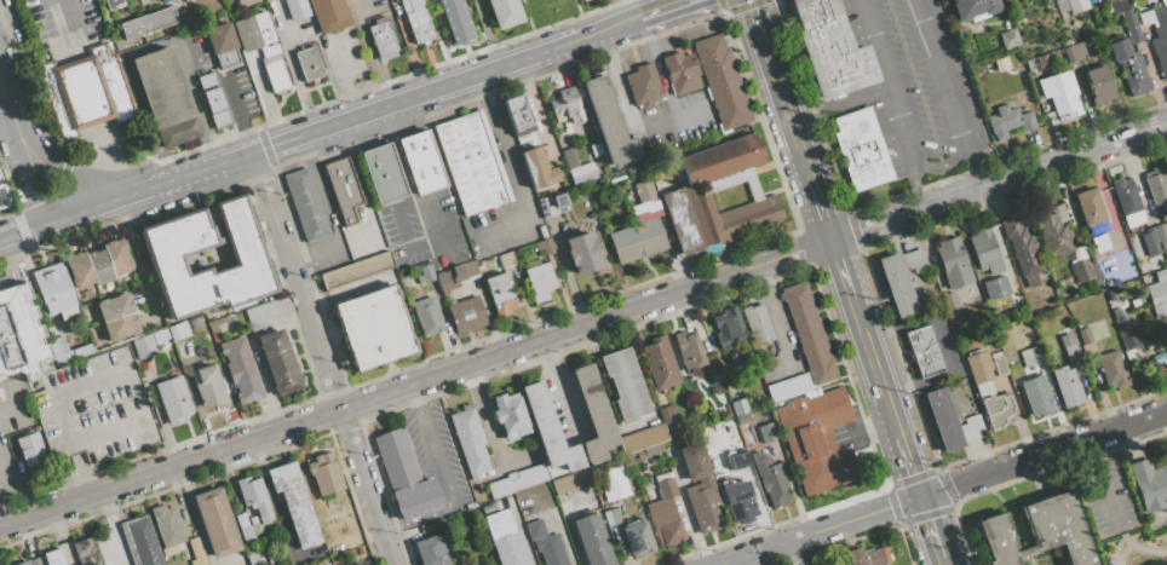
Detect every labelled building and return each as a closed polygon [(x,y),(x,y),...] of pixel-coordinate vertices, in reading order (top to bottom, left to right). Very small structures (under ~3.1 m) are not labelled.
[(123,5),(122,0),(104,0),(108,11),(123,5)] [(240,8),(237,0),(261,0),(261,1),(240,8)] [(291,21),(283,0),(304,0),(309,15),(291,21)] [(320,35),(307,0),(344,0),(352,24),(320,35)] [(414,44),(399,0),(417,0),(420,8),(424,7),(435,36),(414,44)] [(441,4),(450,0),(460,0),(470,27),(452,33),(441,4)] [(496,30),(486,0),(516,0),(523,21),(496,30)] [(786,1),(789,0),(835,0),(852,50),(866,46),(878,82),(820,102),(795,30),(799,29),(795,19),(792,21),(786,1)] [(958,22),(950,0),(997,0),(1000,10),(983,16),(982,13),(958,22)] [(1057,15),(1052,0),(1087,0),(1090,8),(1071,15),(1069,11),(1057,15)] [(1104,4),(1116,0),(1128,0),(1131,7),(1109,15),(1104,4)] [(1139,15),(1166,4),(1166,81),(1165,82),(1150,39),(1156,36),(1152,28),(1156,27),(1155,22),(1143,25),(1139,15)] [(119,23),(172,5),(178,22),(125,40),(119,23)] [(1121,12),(1132,8),(1143,40),(1132,44),(1121,12)] [(232,22),(265,10),(276,40),(243,52),(232,22)] [(367,27),(374,24),(373,21),(386,17),(399,53),(379,60),(367,27)] [(205,28),(228,19),(242,60),(219,69),(205,28)] [(998,33),(1013,28),(1019,46),(1004,52),(998,33)] [(752,121),(722,131),(691,41),(722,30),(752,121)] [(1150,88),(1144,91),(1145,93),(1131,98),(1119,62),(1115,63),(1108,44),(1125,38),(1129,52),(1137,50),(1150,88)] [(35,65),(53,58),(56,67),(87,56),(84,47),(104,41),(109,54),(115,53),(137,116),(114,125),(111,117),(75,129),(77,137),(62,143),(47,102),(41,104),(36,88),(42,86),(35,65)] [(1063,48),(1082,41),(1087,53),(1082,56),(1083,58),(1068,64),(1063,48)] [(260,48),(277,42),(281,51),(263,58),(260,48)] [(131,58),(169,45),(201,134),(162,148),(131,58)] [(294,52),(314,45),(324,75),(305,82),(294,52)] [(699,86),(672,96),(660,58),(679,51),(682,57),(691,53),(700,75),(695,76),(699,86)] [(1027,60),(1047,53),(1051,65),(1030,73),(1027,60)] [(260,60),(277,54),(291,90),(272,96),(260,60)] [(650,62),(662,97),(634,106),(625,75),(636,71),(634,68),(650,62)] [(1116,98),(1092,105),(1086,86),(1088,85),(1083,71),(1104,64),(1116,98)] [(1036,81),(1069,69),(1077,93),(1075,94),(1082,113),(1057,121),(1048,97),(1042,99),(1036,81)] [(195,77),(214,71),(232,123),(213,129),(195,77)] [(580,81),(602,74),(623,139),(636,136),(643,160),(611,171),(580,81)] [(574,86),(586,120),(569,126),(568,120),(556,123),(547,100),(559,96),(558,92),(574,86)] [(501,100),(522,93),(534,129),(513,137),(501,100)] [(985,116),(999,113),(996,108),(1007,104),(1008,109),(1016,106),(1018,114),(1030,110),(1035,127),(1021,132),(1019,126),(1005,131),(1008,139),(995,144),(985,116)] [(832,117),(868,105),(893,179),(852,192),(832,133),(837,131),(832,117)] [(432,127),(477,111),(508,202),(464,217),(432,127)] [(396,140),(426,129),(444,185),(415,196),(396,140)] [(763,197),(775,194),(783,220),(679,255),(659,194),(686,185),(677,157),(754,132),(765,161),(752,166),(763,197)] [(358,152),(389,142),(407,195),(376,206),(358,152)] [(588,145),(598,142),(603,154),(592,157),(588,145)] [(519,152),(540,145),(547,168),(558,165),(563,179),(533,190),(519,152)] [(321,165),(347,155),(364,203),(353,207),(358,223),(343,229),(321,165)] [(567,169),(593,161),(598,177),(573,186),(567,169)] [(1161,165),(1166,184),(1166,201),(1155,206),(1144,174),(1151,171),(1150,168),(1161,165)] [(281,175),(306,167),(330,235),(305,243),(281,175)] [(605,177),(622,171),(623,178),(608,184),(605,177)] [(632,184),(650,178),(656,197),(639,203),(632,184)] [(1144,223),(1127,229),(1111,180),(1121,178),(1122,181),(1131,178),(1142,209),(1139,209),(1144,223)] [(12,202),(0,206),(0,184),(5,183),(12,202)] [(1103,213),(1105,212),(1109,221),(1106,223),(1108,229),(1090,235),(1087,226),(1085,227),(1073,194),(1094,186),(1094,188),(1097,188),(1100,196),(1098,197),(1103,213)] [(563,192),(569,209),(556,213),(551,197),(563,192)] [(207,269),(209,276),(237,267),(215,203),(245,195),(276,292),(225,309),(224,304),(171,321),(140,230),(201,211),(207,229),(209,227),(213,241),(177,253),(185,276),(207,269)] [(536,200),(550,195),(556,215),(542,219),(536,200)] [(633,207),(648,202),(653,214),(638,220),(633,207)] [(1075,249),(1047,259),(1037,231),(1040,231),(1037,224),(1040,223),(1036,212),(1041,209),(1040,207),(1050,203),(1051,207),(1053,206),(1059,221),(1060,224),(1065,221),(1075,249)] [(1062,203),(1067,219),(1060,221),(1054,206),(1062,203)] [(575,219),(585,215),(587,226),(579,229),(575,219)] [(1044,270),(1035,272),(1040,286),(1027,289),(1010,237),(1005,238),(1000,221),(1017,215),(1021,226),(1025,225),(1028,234),(1031,232),(1036,247),(1033,248),(1037,261),(1041,260),(1044,270)] [(607,234),(657,217),(668,248),(617,265),(607,234)] [(1165,224),(1166,223),(1166,248),(1162,249),(1154,226),(1163,223),(1165,224)] [(536,227),(544,225),(547,236),(540,238),(536,227)] [(978,271),(967,237),(975,235),(973,230),(988,225),(990,230),(1004,271),(989,276),(987,269),(978,271)] [(1160,253),(1146,258),(1139,235),(1145,232),(1144,230),(1154,226),(1159,241),(1156,242),(1160,253)] [(564,240),(591,230),(598,252),(602,250),(607,269),(594,272),(593,270),(576,276),(573,265),(571,265),(567,250),(568,250),(564,240)] [(1091,238),(1105,232),(1110,248),(1096,253),(1091,238)] [(533,242),(548,236),(554,253),(537,258),(533,242)] [(935,249),(939,248),(937,242),(958,236),(972,282),(948,289),(944,281),(939,282),(937,271),(942,270),(935,249)] [(104,248),(103,244),(105,244),(105,242),(113,240),(114,242),(122,238),(133,269),(113,275),(104,248)] [(1131,243),(1140,241),(1144,253),(1134,256),(1131,243)] [(1069,264),(1076,261),(1073,252),(1086,247),(1096,277),(1075,283),(1069,264)] [(113,275),(114,279),(96,286),(94,282),(85,253),(93,250),(93,252),(104,248),(113,275)] [(899,255),(921,248),(927,269),(912,273),(909,269),(904,270),(899,255)] [(318,273),(390,249),(395,267),(324,290),(318,273)] [(94,282),(88,283),(90,287),(73,293),(68,276),(70,275),(68,269),(65,270),(63,264),(65,263),(64,258),(74,255),(73,253),(79,252),(80,253),(84,252),(85,253),(94,282)] [(875,259),(898,252),(906,276),(912,275),(913,281),(908,282),(918,311),(895,318),(875,259)] [(473,259),(479,277),(460,283),(461,287),(449,290),(450,294),(442,296),(435,273),(443,271),(444,272),(452,270),(450,267),(473,259)] [(1148,259),(1151,270),(1142,272),(1138,263),(1148,259)] [(30,271),(62,261),(79,313),(59,319),(57,312),(46,316),(30,271)] [(524,269),(548,261),(557,288),(547,290),(550,300),(534,305),(530,294),(533,294),(524,269)] [(419,267),(430,264),(435,279),(419,284),(416,277),(421,275),(419,267)] [(1152,272),(1166,267),(1166,302),(1166,306),(1166,314),(1155,318),(1144,286),(1156,282),(1152,272)] [(484,278),(504,272),(506,282),(510,281),(517,302),(512,305),(513,310),(496,316),(484,278)] [(981,281),(996,276),(1001,292),(985,296),(981,281)] [(780,289),(806,281),(839,377),(812,386),(780,289)] [(18,370),(0,377),(0,290),(19,283),(25,282),(30,296),(25,299),(28,306),(33,305),(36,316),(31,318),(34,325),(39,324),(42,335),(38,336),(40,345),(45,342),(51,358),(36,363),(40,376),(22,382),(18,370)] [(332,304),(393,283),(416,352),(355,373),(332,304)] [(771,402),(758,361),(780,353),(758,289),(776,283),(811,388),(771,402)] [(1105,290),(1113,288),(1116,300),(1109,302),(1105,290)] [(94,304),(98,302),(97,300),(105,298),(105,299),(116,296),(115,294),(123,290),(125,293),(127,293),(140,333),(108,344),(94,304)] [(939,295),(954,290),(959,306),(945,311),(939,295)] [(1096,294),(1103,292),(1109,307),(1100,311),(1096,294)] [(410,301),(433,294),(445,331),(422,339),(410,301)] [(445,305),(477,294),(488,324),(455,335),(445,305)] [(243,310),(281,298),(286,312),(265,318),(266,323),(251,328),(243,310)] [(1131,300),(1137,298),(1139,305),(1133,307),(1131,300)] [(740,307),(761,300),(774,339),(752,346),(740,307)] [(711,316),(722,312),(720,309),(734,304),(747,341),(722,350),(711,316)] [(1140,346),(1125,352),(1110,310),(1119,307),(1121,313),(1125,312),(1129,329),(1134,328),(1140,346)] [(927,318),(947,312),(967,376),(948,382),(927,318)] [(211,321),(226,315),(229,322),(213,327),(211,321)] [(1076,319),(1083,317),(1087,324),(1079,327),(1076,319)] [(1097,322),(1104,319),(1108,331),(1100,334),(1097,322)] [(167,327),(185,321),(190,335),(172,341),(167,327)] [(902,331),(927,323),(943,370),(918,379),(902,331)] [(1076,329),(1087,325),(1093,342),(1082,346),(1076,329)] [(166,328),(168,339),(160,341),(160,344),(156,345),(153,333),(166,328)] [(255,336),(283,328),(303,388),(276,397),(255,336)] [(1058,335),(1070,331),(1079,358),(1067,362),(1058,335)] [(131,340),(150,333),(157,353),(138,361),(131,340)] [(640,346),(654,341),(653,338),(665,333),(682,382),(655,391),(640,346)] [(706,361),(685,368),(674,336),(683,333),(684,338),(697,333),(706,361)] [(48,341),(63,335),(68,350),(90,342),(92,353),(56,365),(48,341)] [(218,345),(243,336),(264,396),(237,404),(234,393),(237,392),(235,385),(231,386),(224,364),(228,363),(225,354),(222,356),(218,345)] [(1018,351),(1040,344),(1046,361),(1024,368),(1018,351)] [(598,357),(630,346),(651,413),(620,422),(613,399),(616,398),(609,376),(605,377),(598,357)] [(965,356),(985,350),(991,369),(989,370),(993,380),(990,380),(994,392),(978,397),(965,356)] [(1097,356),(1117,350),(1128,385),(1115,390),(1114,387),(1108,388),(1097,356)] [(1166,351),(1166,355),(1166,360),(1154,364),(1151,356),(1166,351)] [(993,359),(1002,356),(1007,373),(998,376),(993,359)] [(190,370),(214,362),(228,403),(213,408),(212,404),(202,408),(190,370)] [(570,369),(591,362),(619,443),(603,448),(607,459),(588,465),(581,442),(593,438),(570,369)] [(1050,369),(1065,364),(1067,369),(1073,368),(1085,402),(1063,409),(1050,369)] [(708,374),(722,370),(724,380),(712,384),(708,374)] [(1018,381),(1042,373),(1054,411),(1041,416),(1040,413),(1030,416),(1018,381)] [(154,384),(180,375),(192,411),(183,415),(184,421),(168,426),(154,384)] [(519,387),(540,380),(563,449),(576,444),(584,466),(565,472),(563,463),(546,468),(519,387)] [(775,409),(787,404),(786,400),(806,394),(807,398),(843,386),(853,420),(832,427),(839,451),(863,444),(874,474),(804,497),(775,409)] [(921,393),(943,386),(953,415),(959,414),(961,420),(955,421),(962,446),(941,452),(921,393)] [(506,440),(500,422),(496,423),(491,411),(496,410),(491,397),(504,392),(505,397),(517,392),(530,432),(506,440)] [(728,402),(747,394),(752,410),(734,417),(728,402)] [(979,399),(991,396),(991,398),(1001,396),(1001,397),(1011,394),(1016,408),(1012,410),(1012,414),(1007,417),(1006,423),(1001,426),(1002,429),(990,433),(979,399)] [(448,415),(461,410),(460,407),(471,403),(484,443),(482,444),(488,459),(490,457),(493,467),(478,472),(481,478),(470,482),(448,415)] [(659,408),(669,404),(674,421),(665,425),(659,408)] [(958,426),(965,423),(964,417),(978,413),(985,436),(962,443),(958,426)] [(757,426),(772,421),(778,439),(763,444),(757,426)] [(619,437),(662,422),(667,439),(625,454),(619,437)] [(372,438),(403,427),(419,475),(410,484),(432,477),(442,506),(401,520),(391,491),(402,488),(387,485),(372,438)] [(15,438),(22,436),(21,433),(36,428),(47,462),(24,469),(15,438)] [(701,436),(720,428),(724,439),(705,445),(701,436)] [(701,535),(685,488),(697,484),(696,478),(689,482),(678,449),(700,442),(725,517),(718,519),(720,527),(701,535)] [(643,449),(661,443),(663,451),(645,457),(643,449)] [(70,455),(86,450),(90,466),(74,471),(70,455)] [(306,463),(314,461),(312,456),(329,450),(343,488),(318,496),(306,463)] [(728,456),(746,450),(751,463),(732,471),(728,456)] [(771,509),(766,491),(764,492),(759,478),(761,478),(760,475),(758,477),(749,454),(759,450),(760,456),(768,454),(771,465),(780,461),(794,501),(771,509)] [(1156,460),(1166,456),(1166,506),(1145,513),(1128,462),(1146,456),(1151,469),(1159,467),(1156,460)] [(264,471),(294,460),(323,544),(300,552),(280,491),(272,495),(264,471)] [(487,484),(507,477),(506,474),(542,462),(548,479),(491,498),(487,484)] [(596,472),(620,463),(630,494),(607,502),(596,472)] [(550,480),(586,467),(591,483),(556,495),(550,480)] [(655,475),(671,471),(678,492),(662,497),(655,475)] [(235,480),(248,475),(249,480),(259,477),(275,521),(261,526),(255,508),(249,511),(247,506),(245,507),(235,480)] [(722,488),(745,480),(757,515),(752,517),(754,521),(740,526),(738,521),(734,523),(722,488)] [(191,495),(219,485),(241,548),(213,558),(191,495)] [(1069,490),(1093,564),(1068,564),(1060,543),(1024,555),(1025,559),(1017,563),(1018,564),(986,564),(985,563),(990,561),(977,521),(1004,513),(1014,547),(1012,547),(1013,552),(1034,544),(1022,506),(1069,490)] [(685,540),(663,547),(662,542),(659,544),(649,518),(659,514),(654,502),(671,496),(685,540)] [(481,506),(493,502),(495,509),(483,514),(481,506)] [(149,508),(163,503),(165,508),(173,506),(185,540),(174,543),(178,552),(163,557),(161,549),(163,548),(149,508)] [(603,512),(615,507),(620,521),(608,525),(603,512)] [(482,517),(506,508),(513,531),(489,538),(482,517)] [(234,515),(243,513),(248,525),(251,524),(255,540),(245,544),(234,515)] [(596,513),(614,564),(587,564),(571,521),(596,513)] [(145,514),(163,564),(132,564),(119,524),(145,514)] [(524,523),(540,518),(546,535),(530,541),(524,523)] [(621,527),(644,519),(655,550),(632,559),(621,527)] [(519,531),(530,564),(499,564),(490,540),(519,531)] [(558,532),(569,564),(544,564),(539,552),(536,553),(533,541),(558,532)] [(437,534),(448,564),(420,564),(413,542),(437,534)] [(197,536),(208,564),(191,564),(190,561),(194,560),(186,540),(197,536)] [(90,537),(100,564),(71,564),(77,563),(70,543),(90,537)] [(338,543),(352,537),(355,544),(340,549),(338,543)] [(891,563),(883,564),(850,564),(846,552),(861,547),(862,550),(870,548),(872,550),(886,546),(891,563)] [(261,564),(258,564),(250,564),(245,550),(255,547),(261,564)] [(58,548),(64,564),(45,564),(41,553),(58,548)] [(39,555),(42,564),(12,564),(39,555)] [(461,557),(464,564),(455,564),(453,559),(461,557)]
